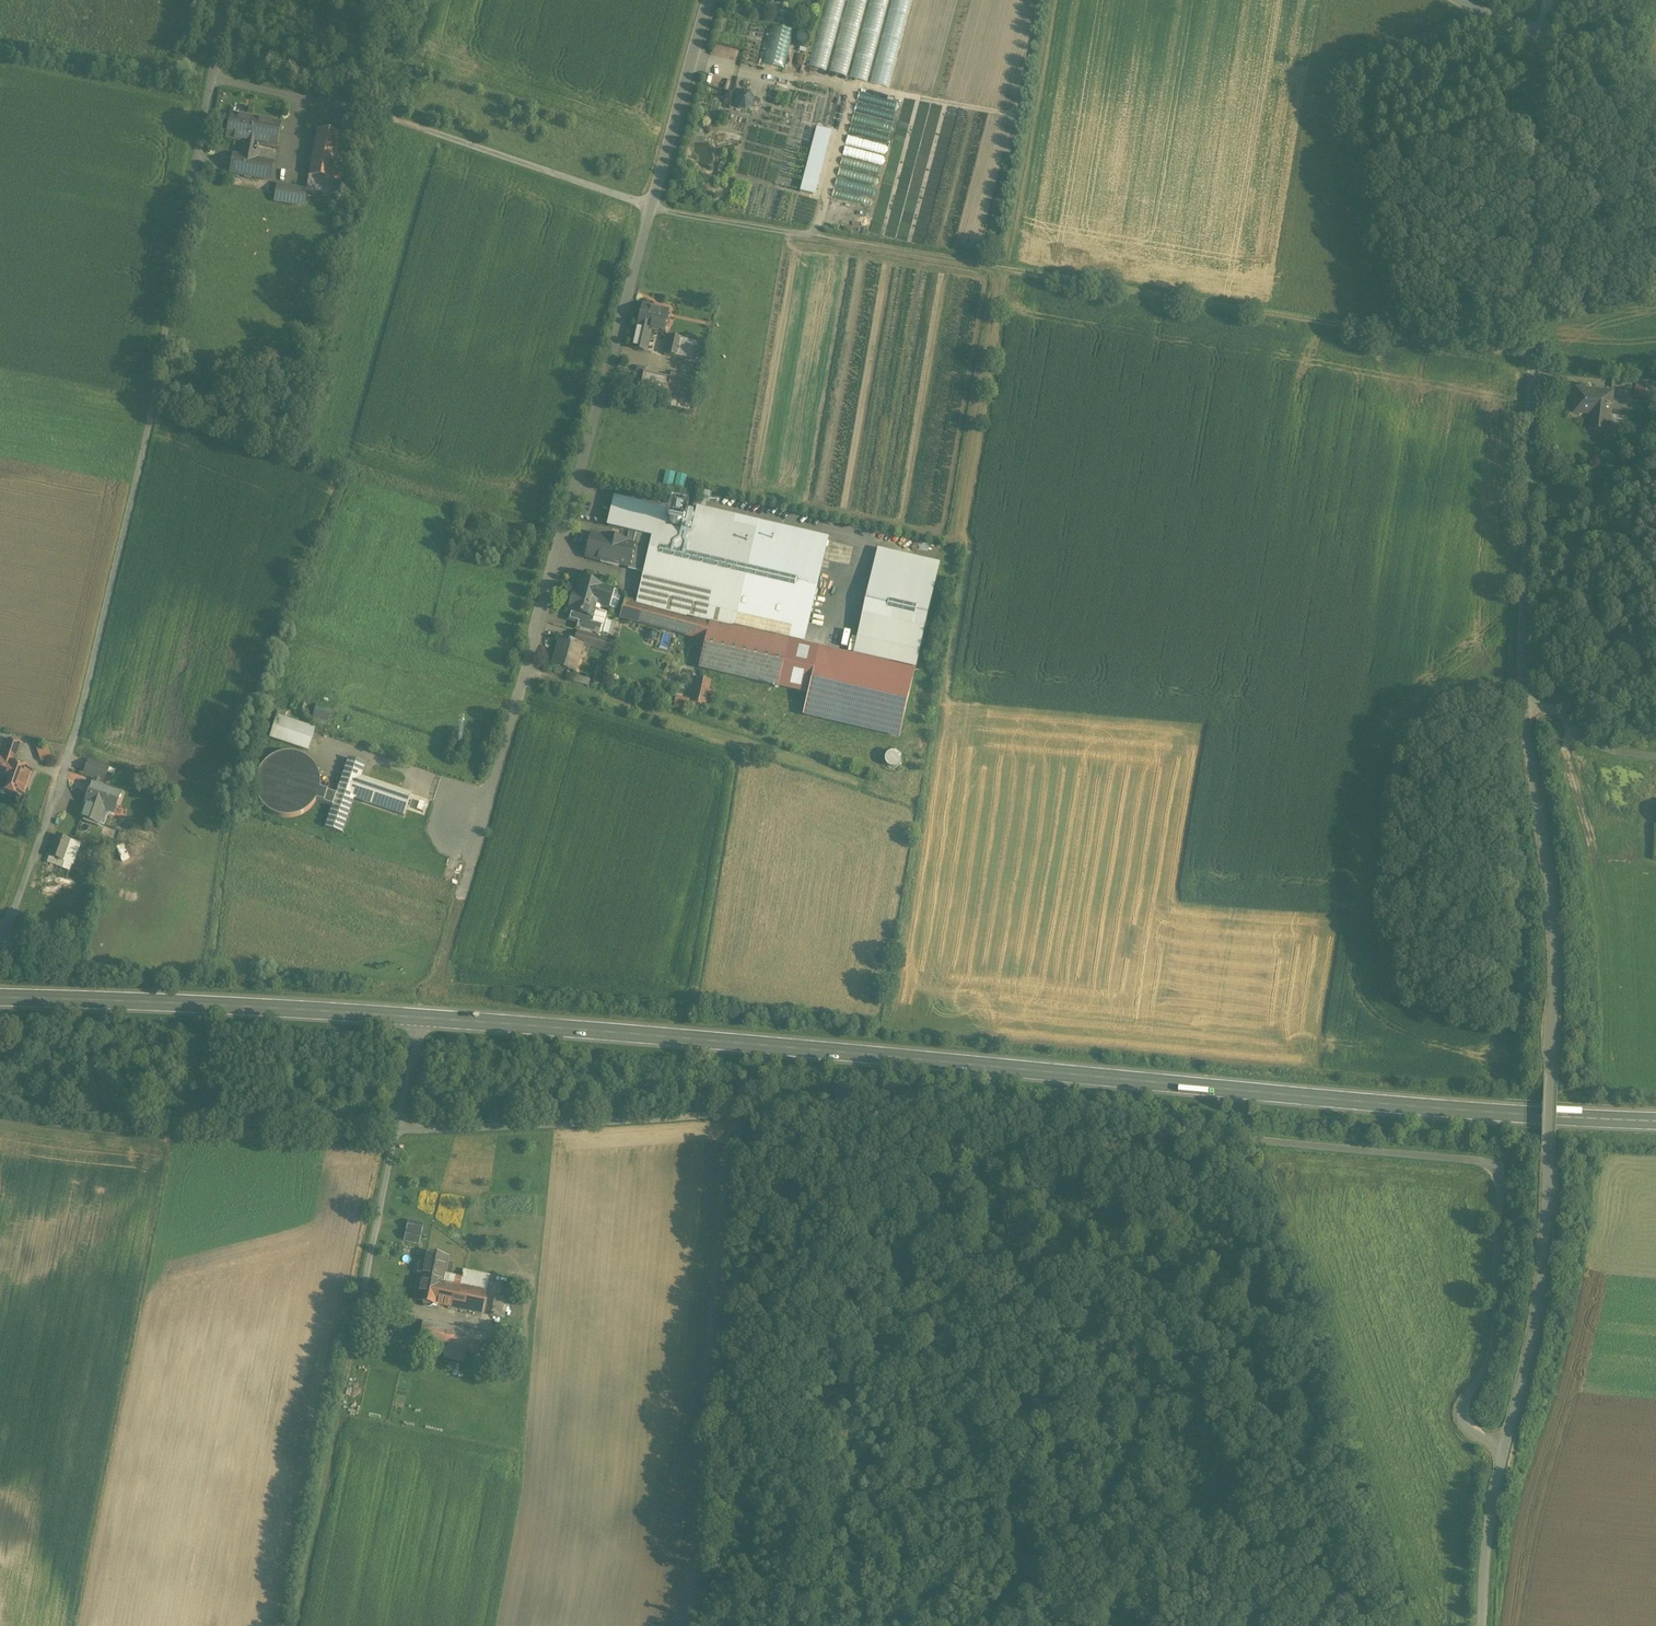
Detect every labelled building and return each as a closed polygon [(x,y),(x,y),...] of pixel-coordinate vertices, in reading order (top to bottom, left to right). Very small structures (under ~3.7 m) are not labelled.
[(809,67),(826,71),(845,0),(826,0),(809,67)] [(829,71),(847,76),(867,0),(847,0),(829,71)] [(850,77),(867,82),(889,0),(870,0),(850,77)] [(871,83),(890,88),(913,0),(893,0),(871,83)] [(792,33),(771,27),(761,64),(783,70),(792,33)] [(794,62),(804,63),(806,54),(796,52),(794,62)] [(795,101),(805,104),(808,92),(818,95),(818,92),(823,94),(824,89),(800,83),(795,101)] [(742,91),(737,95),(735,101),(738,107),(745,109),(751,105),(753,99),(749,93),(742,91)] [(854,110),(835,197),(873,205),(882,162),(875,160),(877,153),(886,155),(897,101),(859,93),(855,111),(854,110)] [(254,119),(231,115),(226,139),(244,143),(250,144),(254,119)] [(281,124),(254,119),(250,144),(258,145),(277,149),(281,124)] [(318,130),(310,176),(331,180),(336,153),(340,134),(325,132),(318,130)] [(250,144),(244,143),(242,157),(256,159),(258,145),(250,144)] [(331,180),(329,195),(339,197),(346,155),(336,153),(331,180)] [(242,157),(233,155),(229,174),(271,181),(274,163),(242,157)] [(331,180),(310,176),(307,191),(329,195),(331,180)] [(307,191),(277,185),(274,201),(304,207),(307,191)] [(669,312),(642,305),(637,327),(638,327),(633,349),(646,352),(651,330),(664,333),(669,312)] [(664,354),(701,360),(704,341),(667,335),(664,354)] [(695,380),(643,365),(637,386),(689,401),(695,380)] [(1632,388),(1634,381),(1620,378),(1618,385),(1632,388)] [(1655,398),(1655,380),(1638,378),(1636,396),(1655,398)] [(1616,394),(1577,389),(1574,414),(1588,415),(1587,430),(1628,434),(1630,416),(1614,414),(1616,394)] [(683,495),(688,474),(666,469),(662,490),(683,495)] [(736,513),(620,487),(609,525),(594,522),(588,550),(648,564),(640,594),(628,591),(623,612),(710,635),(704,661),(892,704),(903,649),(752,613),(759,585),(780,589),(792,537),(734,525),(736,513)] [(576,585),(567,618),(606,630),(611,609),(623,612),(628,591),(619,589),(620,584),(611,582),(612,575),(582,567),(578,585),(576,585)] [(619,633),(606,630),(567,618),(557,657),(583,665),(590,639),(615,646),(619,633)] [(573,681),(590,685),(592,678),(575,674),(573,681)] [(710,688),(712,679),(697,675),(690,702),(706,706),(709,693),(715,695),(716,689),(710,688)] [(687,711),(690,697),(677,694),(673,708),(687,711)] [(320,719),(282,706),(274,729),(312,742),(320,719)] [(8,740),(1,760),(14,765),(21,745),(8,740)] [(321,790),(325,782),(325,771),(323,762),(317,753),(312,748),(297,742),(286,743),(279,746),(270,752),(263,763),(261,775),(264,787),(269,795),(279,803),(291,806),(302,805),(315,798),(321,790)] [(47,745),(36,749),(40,762),(52,758),(47,745)] [(899,767),(902,753),(890,751),(887,764),(899,767)] [(336,793),(324,788),(319,804),(332,808),(325,828),(343,834),(354,801),(403,818),(412,793),(364,776),(367,766),(347,759),(336,793)] [(14,765),(1,760),(0,763),(0,781),(1,782),(0,783),(0,791),(1,792),(6,792),(22,798),(32,771),(14,765)] [(88,761),(83,774),(100,780),(102,773),(107,775),(109,768),(88,761)] [(92,784),(85,803),(86,803),(81,818),(99,824),(99,823),(96,822),(101,809),(113,813),(120,794),(92,784)] [(887,823),(884,828),(896,839),(900,834),(887,823)] [(104,826),(102,834),(116,838),(119,830),(104,826)] [(69,840),(56,835),(48,856),(49,857),(61,861),(69,840)] [(81,844),(69,840),(61,861),(49,857),(47,864),(69,871),(71,865),(73,866),(81,844)] [(422,1224),(408,1221),(404,1241),(418,1243),(422,1224)] [(425,1253),(415,1300),(437,1305),(442,1283),(448,1258),(425,1253)] [(442,1283),(437,1305),(481,1314),(490,1276),(465,1271),(463,1270),(462,1277),(456,1276),(454,1285),(442,1283)] [(497,1296),(493,1313),(505,1316),(509,1299),(497,1296)] [(496,1337),(423,1323),(420,1341),(428,1343),(466,1351),(492,1356),(493,1353),(496,1337)] [(504,1339),(496,1337),(493,1353),(501,1355),(504,1339)] [(466,1351),(428,1343),(426,1350),(445,1354),(444,1358),(463,1362),(466,1351)]
